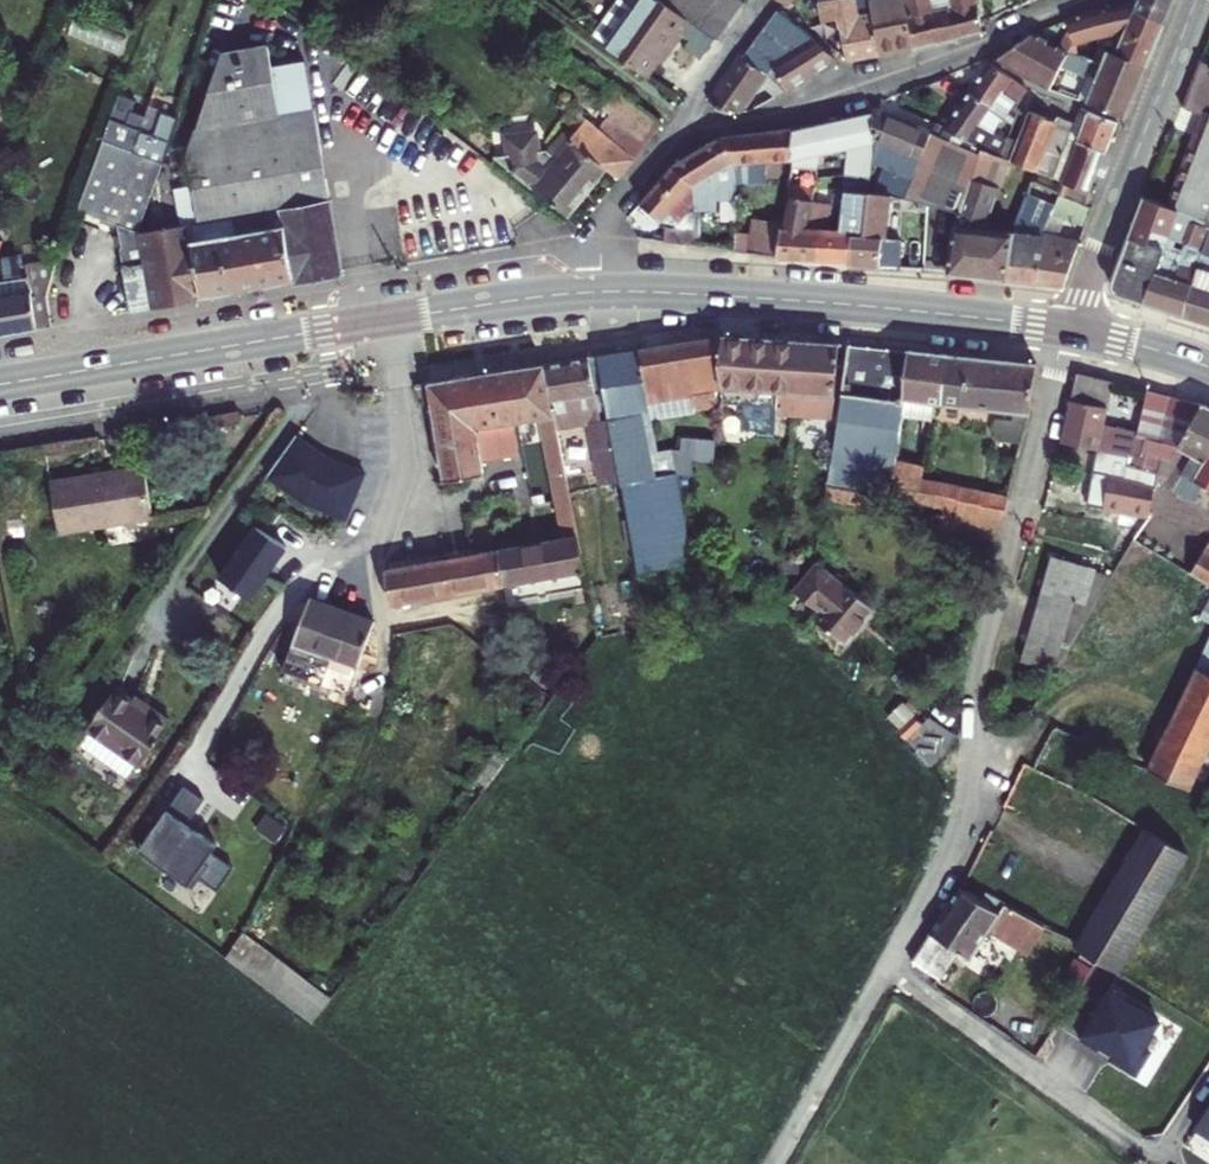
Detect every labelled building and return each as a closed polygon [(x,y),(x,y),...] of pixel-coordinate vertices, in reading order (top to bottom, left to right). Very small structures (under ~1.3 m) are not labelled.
[(614,42),(653,72),(672,46),(676,49),(689,31),(687,29),(697,15),(675,0),(645,0),(642,4),(637,0),(623,0),(601,29),(616,40),(614,42)] [(697,15),(724,35),(748,0),(675,0),(697,15)] [(851,60),(885,52),(878,14),(867,17),(863,2),(862,0),(821,0),(825,19),(842,16),(849,51),(851,60)] [(863,2),(867,17),(878,14),(885,52),(921,44),(914,0),(874,0),(863,2)] [(921,44),(985,29),(987,28),(982,0),(959,0),(959,1),(938,4),(937,0),(914,0),(921,44)] [(1140,2),(1135,14),(1167,26),(1178,0),(1141,0),(1140,2)] [(1140,2),(1124,6),(1126,25),(1119,26),(1119,34),(1118,38),(1111,55),(1149,69),(1167,26),(1135,14),(1140,2)] [(1070,20),(1074,33),(1078,48),(1118,38),(1119,34),(1119,26),(1126,25),(1124,6),(1070,20)] [(780,9),(749,55),(775,73),(781,64),(795,86),(842,56),(780,9)] [(688,40),(712,58),(726,40),(727,37),(724,35),(697,15),(687,29),(689,31),(692,34),(688,40)] [(1054,42),(1054,43),(1031,80),(1053,91),(1072,55),(1075,48),(1078,48),(1074,33),(1070,20),(1063,22),(1066,30),(1054,42)] [(1039,35),(996,62),(1031,80),(1054,43),(1039,35)] [(274,52),(287,123),(321,116),(308,46),(274,52)] [(207,143),(208,144),(225,140),(322,120),(321,116),(287,123),(274,52),(232,60),(207,143)] [(1100,52),(1094,65),(1105,69),(1110,57),(1100,52)] [(746,54),(706,110),(730,115),(737,106),(744,111),(750,108),(775,73),(749,55),(746,54)] [(1128,119),(1149,69),(1111,55),(1110,57),(1105,69),(1094,65),(1090,63),(1084,76),(1098,82),(1089,104),(1122,117),(1128,119)] [(991,65),(971,93),(993,108),(991,111),(996,114),(1000,109),(1005,113),(1019,104),(1028,91),(1012,80),(991,65)] [(1196,81),(1185,106),(1208,112),(1208,87),(1196,81)] [(506,157),(492,159),(531,188),(533,187),(553,202),(571,216),(607,172),(618,181),(637,159),(665,120),(629,92),(597,133),(585,123),(554,161),(543,153),(534,154),(532,136),(504,139),(506,157)] [(971,93),(946,129),(973,147),(1000,158),(1005,147),(1008,139),(994,133),(1003,119),(995,116),(996,114),(991,111),(993,108),(971,93)] [(557,103),(563,109),(569,102),(562,96),(557,103)] [(1074,140),(1076,141),(1108,154),(1120,123),(1086,111),(1074,140)] [(1208,112),(1170,208),(1181,212),(1204,220),(1208,221),(1208,112)] [(875,113),(871,114),(872,155),(880,158),(884,149),(901,156),(894,171),(911,178),(929,135),(875,113)] [(850,150),(847,180),(872,180),(872,155),(871,114),(795,131),(792,163),(810,159),(816,172),(817,173),(822,156),(850,150)] [(1016,151),(1005,147),(1000,158),(1011,163),(1039,174),(1049,152),(1063,158),(1077,125),(1060,118),(1057,125),(1032,114),(1016,151)] [(302,281),(349,272),(322,120),(225,140),(237,213),(239,212),(248,262),(242,263),(246,287),(250,286),(301,278),(302,281)] [(120,222),(136,310),(207,298),(206,293),(197,239),(198,238),(195,221),(143,229),(172,134),(142,125),(135,148),(104,138),(82,210),(120,222)] [(955,231),(948,275),(1008,283),(1016,220),(1019,214),(1026,198),(1001,188),(1011,163),(1000,158),(973,147),(946,129),(938,126),(900,202),(929,208),(959,216),(955,229),(955,231)] [(767,166),(792,163),(795,131),(720,142),(734,163),(738,169),(738,191),(769,189),(767,166)] [(224,215),(237,213),(225,140),(208,144),(209,153),(215,152),(224,215)] [(1078,150),(1065,185),(1092,196),(1108,154),(1076,141),(1073,149),(1078,150)] [(697,189),(734,163),(720,142),(677,170),(697,189)] [(792,163),(791,170),(816,172),(810,159),(792,163)] [(1052,167),(1048,178),(1056,181),(1061,171),(1052,167)] [(682,205),(697,189),(677,170),(674,172),(641,208),(661,226),(669,217),(677,223),(687,210),(682,205)] [(847,180),(845,197),(870,199),(872,185),(872,180),(847,180)] [(1033,182),(1027,196),(1054,208),(1056,209),(1062,195),(1033,182)] [(782,232),(779,260),(821,263),(825,232),(811,231),(813,191),(790,188),(788,207),(786,228),(786,232),(782,232)] [(723,193),(721,253),(737,255),(737,241),(738,194),(723,193)] [(1093,210),(1062,195),(1056,209),(1088,224),(1093,210)] [(829,233),(825,232),(821,263),(853,266),(855,239),(865,240),(870,199),(845,197),(841,234),(829,233)] [(892,200),(870,199),(865,240),(855,239),(853,266),(852,272),(901,273),(903,243),(889,242),(893,204),(899,205),(899,202),(892,201),(892,200)] [(1171,239),(1181,212),(1170,208),(1147,199),(1136,228),(1158,235),(1171,239)] [(242,263),(248,262),(239,212),(237,213),(224,215),(224,218),(228,217),(231,233),(198,238),(197,239),(206,293),(246,287),(242,263)] [(1019,214),(1016,220),(1008,283),(1038,287),(1044,238),(1045,228),(1026,224),(1028,218),(1019,214)] [(1197,225),(1193,224),(1185,243),(1191,245),(1197,225)] [(757,242),(756,257),(779,260),(782,232),(786,232),(786,228),(759,225),(757,242)] [(1202,227),(1197,225),(1191,245),(1198,247),(1205,228),(1202,227)] [(1136,228),(1131,243),(1153,250),(1158,235),(1136,228)] [(1205,228),(1198,247),(1208,251),(1208,249),(1208,229),(1205,228)] [(1071,242),(1044,238),(1038,287),(1065,290),(1084,237),(1075,234),(1071,242)] [(1158,275),(1171,239),(1158,235),(1153,250),(1131,243),(1117,279),(1116,284),(1116,290),(1117,293),(1128,299),(1147,306),(1158,275)] [(683,237),(681,249),(695,251),(695,238),(683,237)] [(704,239),(695,238),(695,251),(703,251),(704,239)] [(737,241),(737,255),(756,257),(757,242),(737,241)] [(39,249),(29,278),(32,293),(36,293),(50,290),(61,256),(39,249)] [(1206,255),(1190,249),(1185,261),(1202,267),(1206,255)] [(1202,267),(1186,318),(1208,326),(1208,255),(1206,255),(1202,267)] [(1174,267),(1171,279),(1160,310),(1186,318),(1202,267),(1185,261),(1183,270),(1174,267)] [(1171,279),(1158,275),(1147,306),(1160,310),(1171,279)] [(42,328),(36,293),(32,293),(29,278),(0,283),(0,335),(42,328)] [(56,325),(50,290),(36,293),(42,328),(56,325)] [(822,406),(830,332),(718,324),(715,325),(709,356),(713,382),(715,391),(734,392),(736,392),(737,378),(768,380),(767,395),(767,402),(785,403),(822,406)] [(715,325),(629,339),(640,394),(713,382),(709,356),(715,325)] [(838,333),(819,478),(879,487),(884,452),(914,455),(923,390),(933,391),(939,343),(838,333)] [(629,339),(586,347),(599,414),(629,562),(667,555),(654,486),(665,485),(661,467),(651,469),(645,470),(632,400),(638,399),(640,399),(640,394),(629,339)] [(1029,351),(939,343),(933,391),(1023,398),(1029,351)] [(586,347),(532,356),(540,396),(566,392),(577,422),(599,414),(586,347)] [(526,412),(544,496),(559,493),(540,396),(532,356),(502,361),(508,392),(504,393),(508,415),(526,412)] [(477,451),(514,446),(508,415),(504,393),(508,392),(502,361),(462,368),(477,451)] [(472,452),(477,451),(462,368),(418,375),(434,474),(475,467),(472,452)] [(737,378),(736,392),(734,392),(731,417),(747,419),(747,425),(765,426),(767,402),(767,395),(768,380),(737,378)] [(1079,378),(1073,404),(1073,407),(1069,426),(1065,445),(1099,451),(1102,452),(1134,458),(1139,437),(1107,429),(1110,412),(1116,386),(1079,378)] [(640,399),(638,399),(640,409),(714,397),(715,391),(713,382),(640,394),(640,399)] [(632,400),(645,470),(651,469),(645,439),(640,409),(638,399),(632,400)] [(991,405),(988,443),(1011,445),(1021,408),(991,405)] [(1205,405),(1182,449),(1197,457),(1186,476),(1198,482),(1208,463),(1208,407),(1205,405)] [(333,450),(302,428),(273,468),(309,494),(359,511),(375,465),(333,450)] [(1139,437),(1134,458),(1131,471),(1160,477),(1167,443),(1139,437)] [(1134,458),(1102,452),(1099,451),(1088,506),(1152,518),(1160,477),(1131,471),(1134,458)] [(912,469),(914,455),(884,452),(879,487),(909,492),(912,469)] [(992,456),(985,480),(1001,483),(1007,461),(992,456)] [(1198,482),(1208,489),(1208,463),(1198,482)] [(103,469),(49,478),(56,532),(150,516),(142,468),(103,476),(103,469)] [(912,469),(909,492),(995,508),(1001,483),(985,480),(912,469)] [(676,538),(665,485),(654,486),(667,555),(687,551),(684,536),(680,537),(676,538)] [(551,534),(488,546),(494,580),(497,597),(578,582),(574,564),(559,493),(544,496),(551,534)] [(259,522),(222,573),(250,593),(287,542),(259,522)] [(1142,534),(1136,531),(1132,538),(1137,542),(1139,539),(1142,534)] [(374,568),(379,601),(494,580),(488,546),(374,568)] [(1195,574),(1208,583),(1208,551),(1195,574)] [(809,557),(786,585),(812,603),(807,611),(832,631),(828,637),(834,642),(868,598),(835,575),(834,576),(809,557)] [(1103,599),(1073,581),(1017,672),(1047,690),(1103,599)] [(338,687),(364,616),(299,591),(273,662),(338,687)] [(1200,623),(1208,628),(1208,605),(1200,623)] [(1200,672),(1208,677),(1208,654),(1200,672)] [(1200,672),(1148,774),(1191,793),(1208,756),(1208,677),(1200,672)] [(83,728),(136,766),(168,722),(151,710),(148,715),(112,689),(83,728)] [(917,708),(905,720),(929,744),(941,732),(917,708)] [(182,824),(200,800),(180,785),(142,838),(150,844),(142,854),(189,888),(206,865),(201,861),(212,846),(182,824)] [(1110,811),(1101,824),(1136,846),(1145,831),(1110,811)] [(1188,857),(1145,831),(1136,846),(1077,945),(1073,952),(1096,965),(1115,976),(1188,857)] [(977,903),(961,894),(913,967),(939,985),(957,957),(969,964),(993,925),(1012,937),(1020,924),(1026,927),(1030,921),(991,901),(987,909),(977,903)] [(977,903),(987,909),(991,901),(981,896),(977,903)] [(1041,933),(1073,952),(1077,945),(1044,929),(1041,933)] [(1110,985),(1115,976),(1096,965),(1091,973),(1098,978),(1110,985)] [(1133,1068),(1159,1022),(1103,992),(1078,1037),(1133,1068)] [(1195,1133),(1208,1141),(1208,1110),(1195,1133)]
